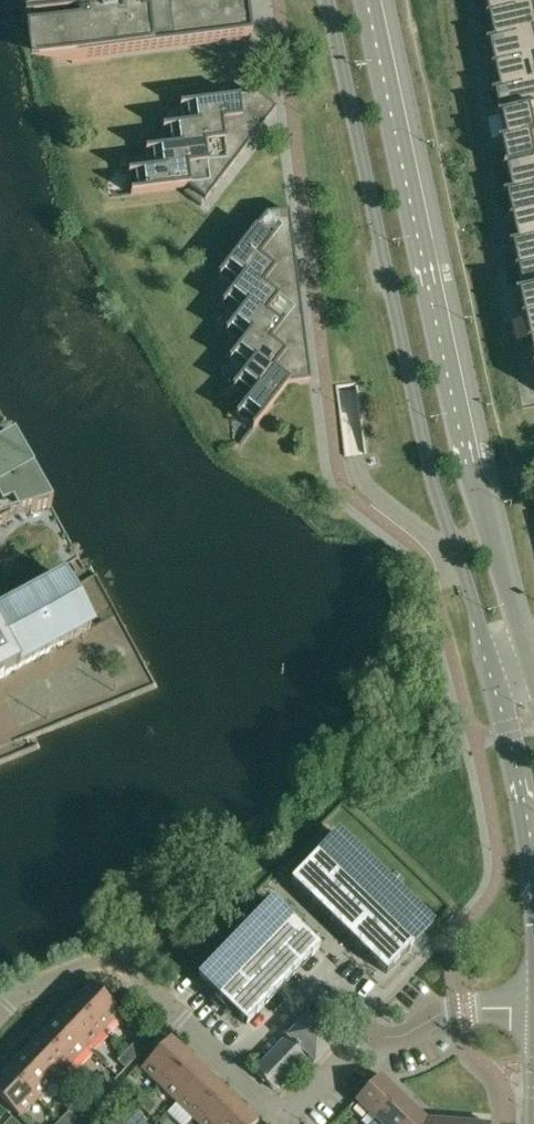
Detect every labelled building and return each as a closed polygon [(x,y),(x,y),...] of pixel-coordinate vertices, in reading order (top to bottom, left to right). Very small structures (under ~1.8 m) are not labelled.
[(361,383),(360,375),(358,366),(354,359),(349,352),(343,345),(335,341),(327,337),(325,300),(307,286),(273,0),(64,0),(73,74),(100,189),(104,204),(112,210),(187,201),(177,110),(182,115),(259,105),(267,111),(193,205),(202,287),(211,286),(217,285),(265,224),(274,223),(300,414),(339,409),(336,386),(361,383)] [(487,16),(484,16),(484,17),(515,10),(513,0),(483,0),(487,16)] [(515,10),(484,17),(484,18),(487,17),(492,40),(484,42),(484,43),(521,35),(515,10)] [(521,35),(484,43),(485,44),(488,43),(493,66),(490,67),(490,68),(521,61),(516,37),(521,36),(521,35)] [(521,61),(490,68),(490,69),(493,68),(498,91),(490,92),(490,93),(527,85),(521,61)] [(527,85),(490,93),(491,94),(493,94),(499,116),(496,117),(496,118),(527,111),(522,87),(527,86),(527,85)] [(527,111),(496,118),(496,119),(499,118),(504,141),(496,143),(496,144),(533,136),(527,111)] [(245,150),(257,135),(262,128),(261,116),(183,126),(163,128),(165,148),(244,138),(245,150)] [(533,136),(496,144),(497,145),(499,144),(504,167),(502,168),(533,161),(528,138),(533,136)] [(228,172),(240,157),(245,150),(244,138),(165,148),(146,150),(148,170),(226,160),(228,172)] [(502,168),(502,169),(505,169),(510,192),(502,193),(502,194),(533,187),(533,166),(533,161),(502,168)] [(502,194),(502,195),(505,195),(510,217),(508,218),(508,219),(533,213),(533,190),(533,188),(533,187),(502,194)] [(291,233),(289,214),(288,211),(266,214),(218,276),(233,288),(282,226),(291,233)] [(508,219),(508,220),(511,219),(516,242),(508,244),(508,245),(533,239),(533,213),(508,219)] [(295,261),(292,242),(291,233),(282,226),(233,288),(219,306),(237,316),(285,254),(295,261)] [(508,245),(508,246),(511,245),(516,268),(513,268),(514,269),(533,265),(533,239),(508,245)] [(298,289),(296,270),(295,261),(285,254),(237,316),(223,334),(240,344),(289,282),(298,289)] [(514,269),(514,270),(517,270),(522,292),(514,294),(514,295),(533,291),(533,265),(514,269)] [(302,317),(299,298),(298,289),(289,282),(240,344),(226,362),(244,372),(293,310),(302,317)] [(514,295),(514,296),(517,295),(522,318),(519,319),(520,320),(533,316),(533,291),(514,295)] [(305,345),(303,326),(302,317),(293,310),(244,372),(230,391),(247,400),(296,338),(305,345)] [(520,320),(520,321),(523,320),(528,343),(525,343),(525,344),(533,342),(533,316),(520,320)] [(310,382),(306,354),(305,345),(296,338),(247,400),(233,419),(253,430),(288,384),(310,382)] [(525,344),(525,345),(528,345),(533,367),(530,368),(531,369),(533,368),(533,342),(525,344)] [(84,562),(55,509),(14,435),(0,409),(0,608),(84,562)] [(18,668),(18,667),(90,629),(62,576),(0,609),(0,678),(18,668)] [(337,833),(290,881),(386,974),(432,926),(337,833)] [(272,901),(198,978),(246,1025),(320,948),(272,901)] [(90,984),(73,1002),(104,1031),(121,1013),(90,984)] [(73,1002),(57,1019),(87,1048),(104,1031),(73,1002)] [(307,1016),(297,1027),(286,1039),(305,1057),(307,1056),(314,1062),(334,1042),(307,1016)] [(57,1019),(41,1036),(71,1065),(87,1048),(57,1019)] [(41,1036),(24,1053),(54,1082),(71,1065),(41,1036)] [(141,1069),(159,1086),(189,1056),(171,1038),(141,1069)] [(254,1072),(274,1091),(305,1057),(286,1039),(254,1072)] [(135,1042),(126,1052),(135,1060),(143,1050),(135,1042)] [(118,1061),(126,1069),(135,1060),(126,1052),(118,1061)] [(24,1053),(8,1070),(38,1099),(54,1082),(24,1053)] [(159,1086),(176,1102),(205,1072),(189,1056),(159,1086)] [(21,1117),(38,1099),(8,1070),(0,1078),(0,1097),(21,1117)] [(176,1102),(193,1119),(222,1088),(205,1072),(176,1102)] [(380,1075),(356,1101),(375,1119),(399,1093),(380,1075)] [(101,1094),(110,1085),(101,1077),(93,1086),(101,1094)] [(92,1103),(101,1094),(93,1086),(84,1096),(92,1103)] [(199,1123),(221,1123),(239,1105),(222,1088),(193,1119),(199,1123)] [(131,1097),(140,1106),(148,1098),(139,1089),(131,1097)] [(399,1093),(375,1119),(380,1123),(407,1123),(418,1112),(399,1093)] [(149,1114),(157,1106),(148,1098),(140,1106),(149,1114)] [(257,1122),(239,1105),(221,1123),(255,1123),(257,1122)] [(77,1120),(69,1112),(60,1121),(64,1123),(73,1123),(77,1120)] [(134,1112),(123,1123),(146,1123),(134,1112)] [(418,1112),(407,1123),(437,1123),(437,1120),(426,1119),(418,1112)]
